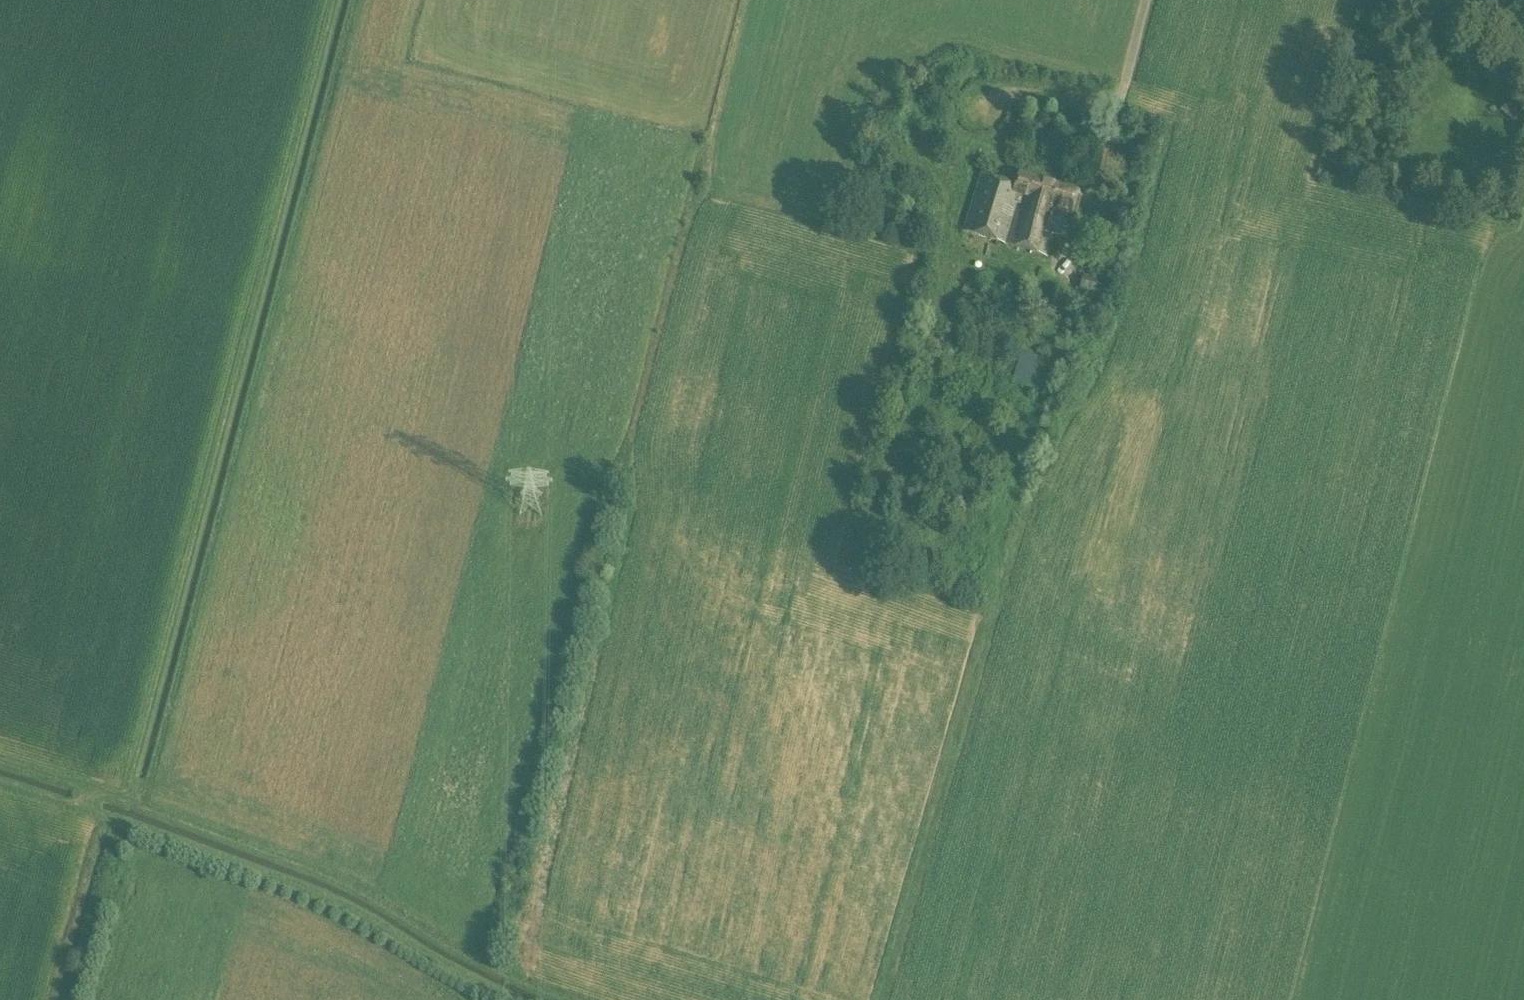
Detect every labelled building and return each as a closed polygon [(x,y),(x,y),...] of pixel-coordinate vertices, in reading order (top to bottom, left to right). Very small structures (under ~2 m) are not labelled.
[(1500,112),(1519,127),(1523,121),(1523,104),(1514,96),(1500,112)] [(1015,184),(981,174),(964,235),(1047,258),(1053,235),(1059,236),(1065,214),(1070,215),(1077,191),(1018,175),(1015,184)] [(1012,360),(1007,380),(1014,382),(1031,386),(1039,358),(1023,354),(1021,361),(1012,359),(1012,360)]
